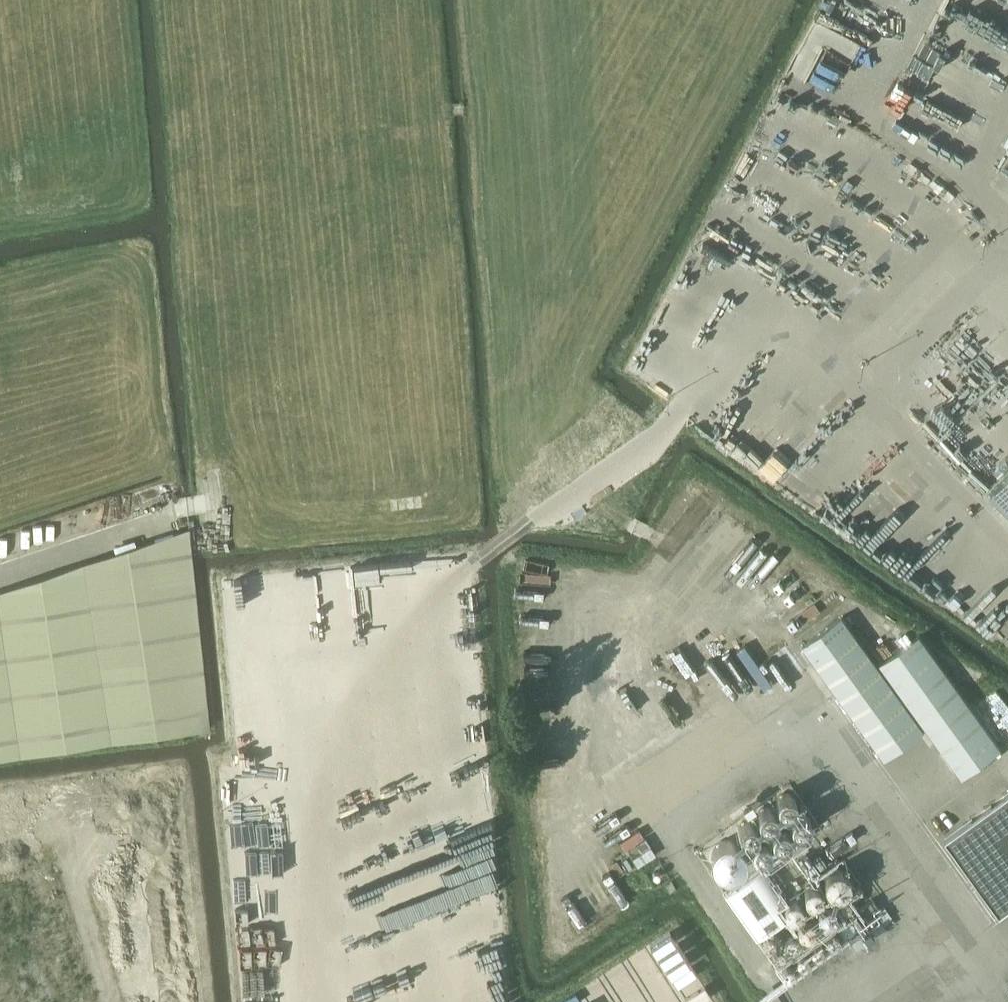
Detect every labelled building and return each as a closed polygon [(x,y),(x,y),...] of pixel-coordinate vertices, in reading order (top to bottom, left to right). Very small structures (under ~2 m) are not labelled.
[(992,490),(1007,506),(1007,474),(992,490)] [(208,728),(188,527),(0,590),(0,758),(208,728)] [(886,758),(925,729),(843,615),(804,644),(886,758)] [(881,662),(963,776),(1002,748),(920,634),(881,662)] [(1001,914),(1007,909),(1007,793),(946,837),(1001,914)] [(725,894),(756,938),(786,918),(777,906),(784,900),(761,868),(725,894)]
